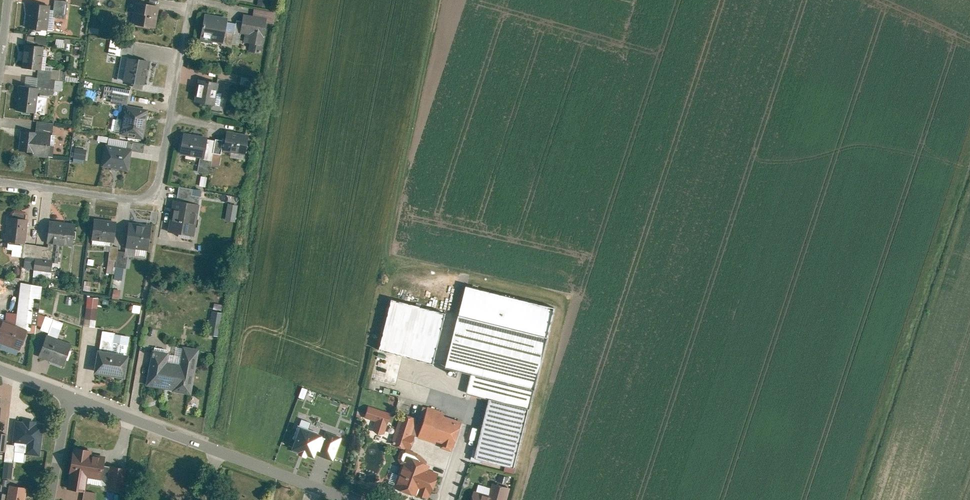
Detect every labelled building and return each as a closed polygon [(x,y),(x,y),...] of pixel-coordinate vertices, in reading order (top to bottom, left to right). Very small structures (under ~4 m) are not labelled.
[(256,7),(266,9),(268,0),(258,0),(256,7)] [(53,19),(65,20),(67,3),(54,1),(52,12),(54,12),(53,19)] [(130,25),(154,29),(159,8),(134,3),(130,25)] [(27,4),(25,29),(46,32),(49,11),(49,7),(27,4)] [(259,56),(264,24),(272,25),(274,14),(253,11),(252,17),(243,16),(240,35),(247,36),(244,53),(259,56)] [(222,45),(226,20),(204,16),(199,42),(222,45)] [(242,23),(236,21),(233,36),(239,37),(242,23)] [(122,56),(125,39),(113,37),(109,53),(122,56)] [(64,41),(56,40),(55,48),(63,49),(64,41)] [(23,46),(20,69),(40,72),(43,49),(23,46)] [(122,83),(143,87),(148,63),(126,59),(122,83)] [(62,72),(51,71),(50,81),(61,82),(62,72)] [(37,80),(36,89),(53,91),(54,82),(50,81),(51,73),(38,72),(37,80)] [(25,78),(24,88),(36,89),(37,80),(25,78)] [(193,103),(213,107),(217,85),(198,81),(193,103)] [(106,85),(104,100),(129,104),(132,90),(106,85)] [(17,87),(14,112),(34,114),(38,90),(36,89),(24,88),(17,87)] [(119,137),(142,141),(148,111),(124,107),(119,137)] [(53,125),(37,123),(35,134),(51,136),(53,125)] [(68,126),(56,125),(55,132),(67,133),(68,126)] [(248,135),(227,131),(222,153),(243,157),(248,135)] [(20,132),(17,155),(46,159),(47,156),(49,136),(20,132)] [(206,139),(181,135),(178,155),(202,160),(206,139)] [(105,144),(101,168),(127,173),(132,148),(105,144)] [(85,151),(75,149),(73,160),(84,162),(85,151)] [(167,234),(192,238),(198,207),(173,202),(167,234)] [(227,220),(237,221),(239,205),(229,203),(227,220)] [(27,221),(7,219),(4,243),(24,246),(27,221)] [(90,242),(113,245),(115,225),(92,223),(90,242)] [(48,226),(46,245),(70,248),(72,228),(48,226)] [(125,250),(147,252),(150,230),(127,227),(125,250)] [(109,248),(107,262),(115,263),(117,249),(109,248)] [(115,268),(125,269),(127,254),(117,253),(115,268)] [(34,261),(24,259),(23,269),(32,271),(34,261)] [(51,265),(33,263),(32,271),(50,273),(51,265)] [(15,324),(36,326),(41,288),(20,284),(15,324)] [(467,287),(446,369),(472,376),(466,396),(488,402),(474,459),(514,469),(555,309),(467,287)] [(445,316),(390,302),(379,353),(434,366),(445,316)] [(84,327),(94,329),(96,306),(86,305),(84,327)] [(208,336),(218,337),(222,314),(212,313),(208,336)] [(41,328),(45,318),(38,315),(37,327),(41,328)] [(48,335),(53,321),(45,318),(41,328),(40,331),(48,335)] [(48,335),(46,340),(56,343),(63,324),(53,321),(48,335)] [(18,352),(25,333),(0,323),(0,345),(18,352)] [(101,333),(98,354),(124,358),(128,337),(101,333)] [(45,339),(37,358),(62,368),(69,348),(56,343),(46,340),(45,339)] [(145,387),(171,391),(171,393),(190,397),(198,352),(182,349),(179,367),(166,364),(168,354),(151,351),(145,387)] [(96,354),(92,377),(123,382),(126,358),(124,358),(98,354),(96,354)] [(386,434),(393,413),(371,405),(367,418),(378,422),(375,430),(386,434)] [(394,444),(413,449),(416,437),(443,444),(442,448),(458,452),(467,418),(423,407),(420,417),(402,412),(394,444)] [(43,424),(14,421),(12,444),(26,445),(24,457),(39,458),(43,424)] [(300,429),(291,450),(312,459),(313,457),(315,453),(331,460),(340,439),(326,433),(322,437),(300,429)] [(100,482),(104,458),(90,456),(91,452),(72,449),(65,490),(84,493),(86,479),(100,482)] [(392,490),(424,499),(429,499),(438,470),(402,458),(392,490)] [(4,464),(2,480),(10,481),(12,465),(4,464)] [(106,489),(122,491),(125,470),(108,468),(106,489)] [(473,499),(508,499),(511,490),(493,485),(490,498),(474,494),(473,499)] [(25,491),(9,488),(6,499),(24,499),(25,491)]
